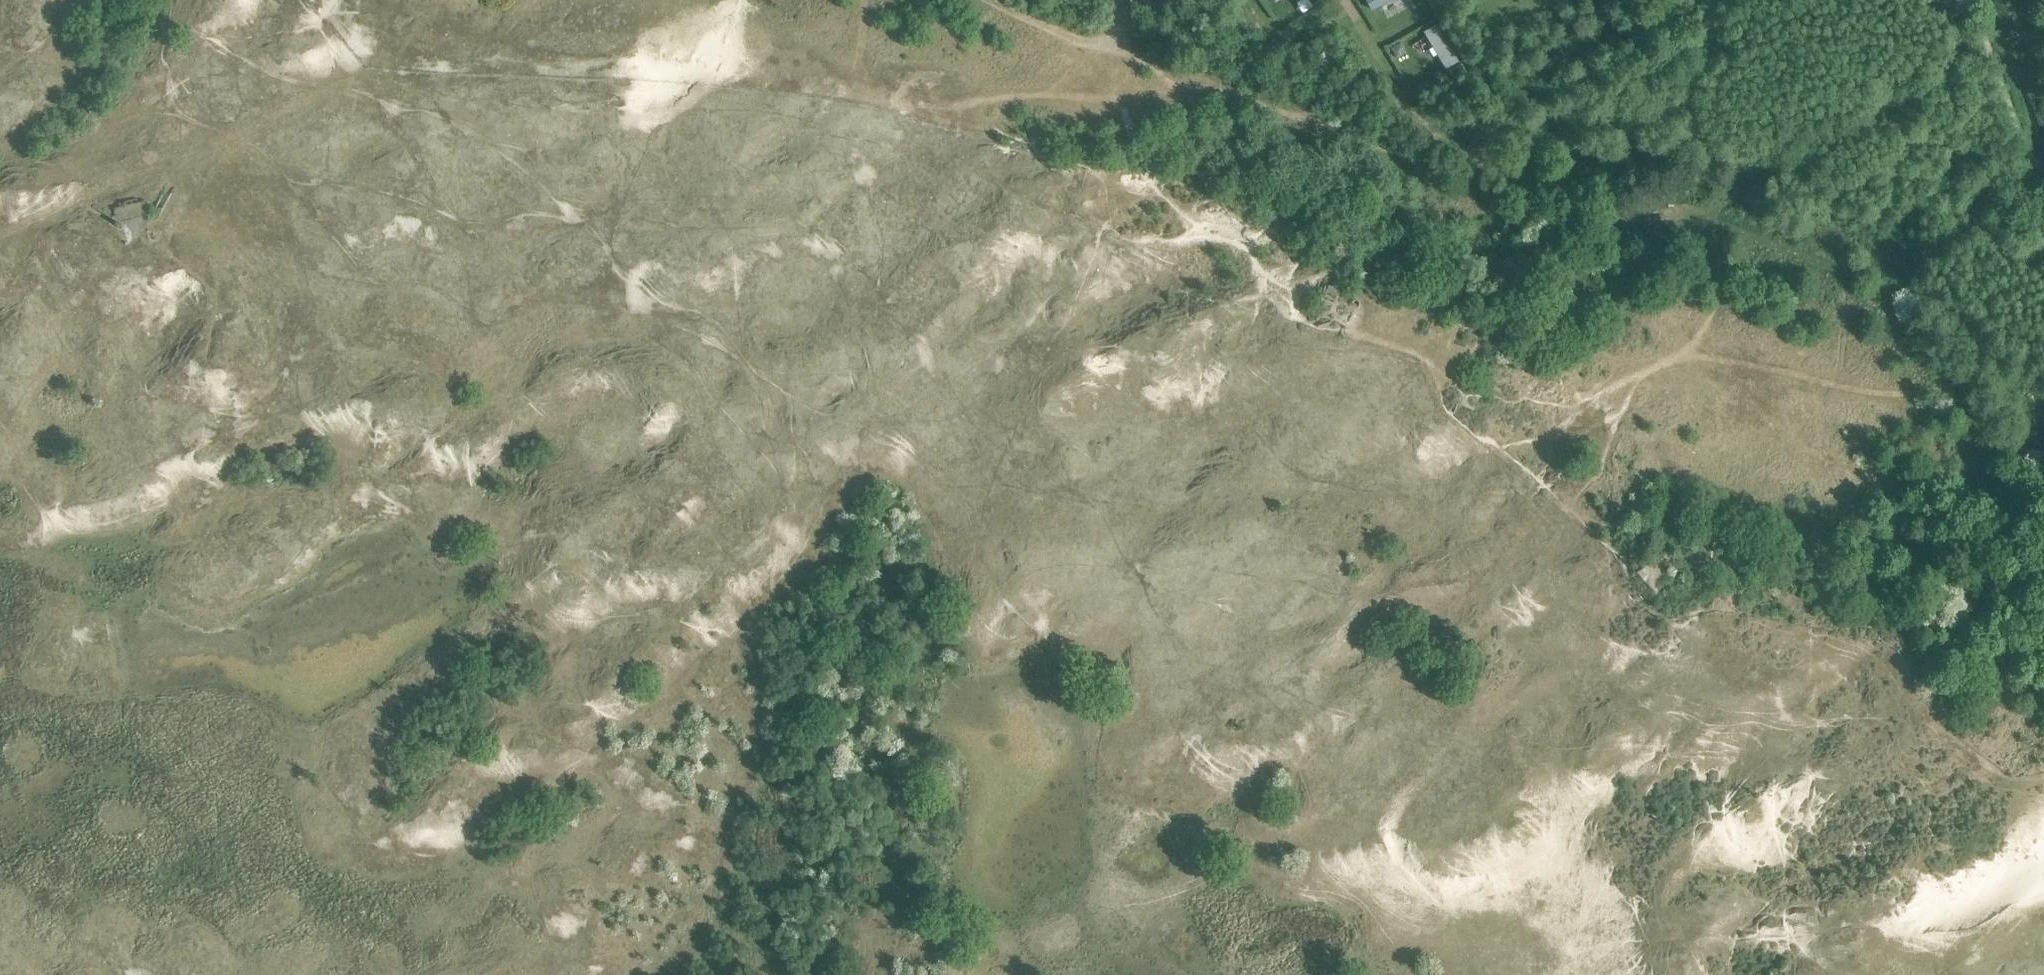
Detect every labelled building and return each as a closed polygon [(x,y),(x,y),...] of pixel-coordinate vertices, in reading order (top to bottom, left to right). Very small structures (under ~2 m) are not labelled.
[(1442,37),(1436,27),(1408,42),(1414,53),(1442,37)] [(135,210),(105,223),(117,250),(147,237),(135,210)]
